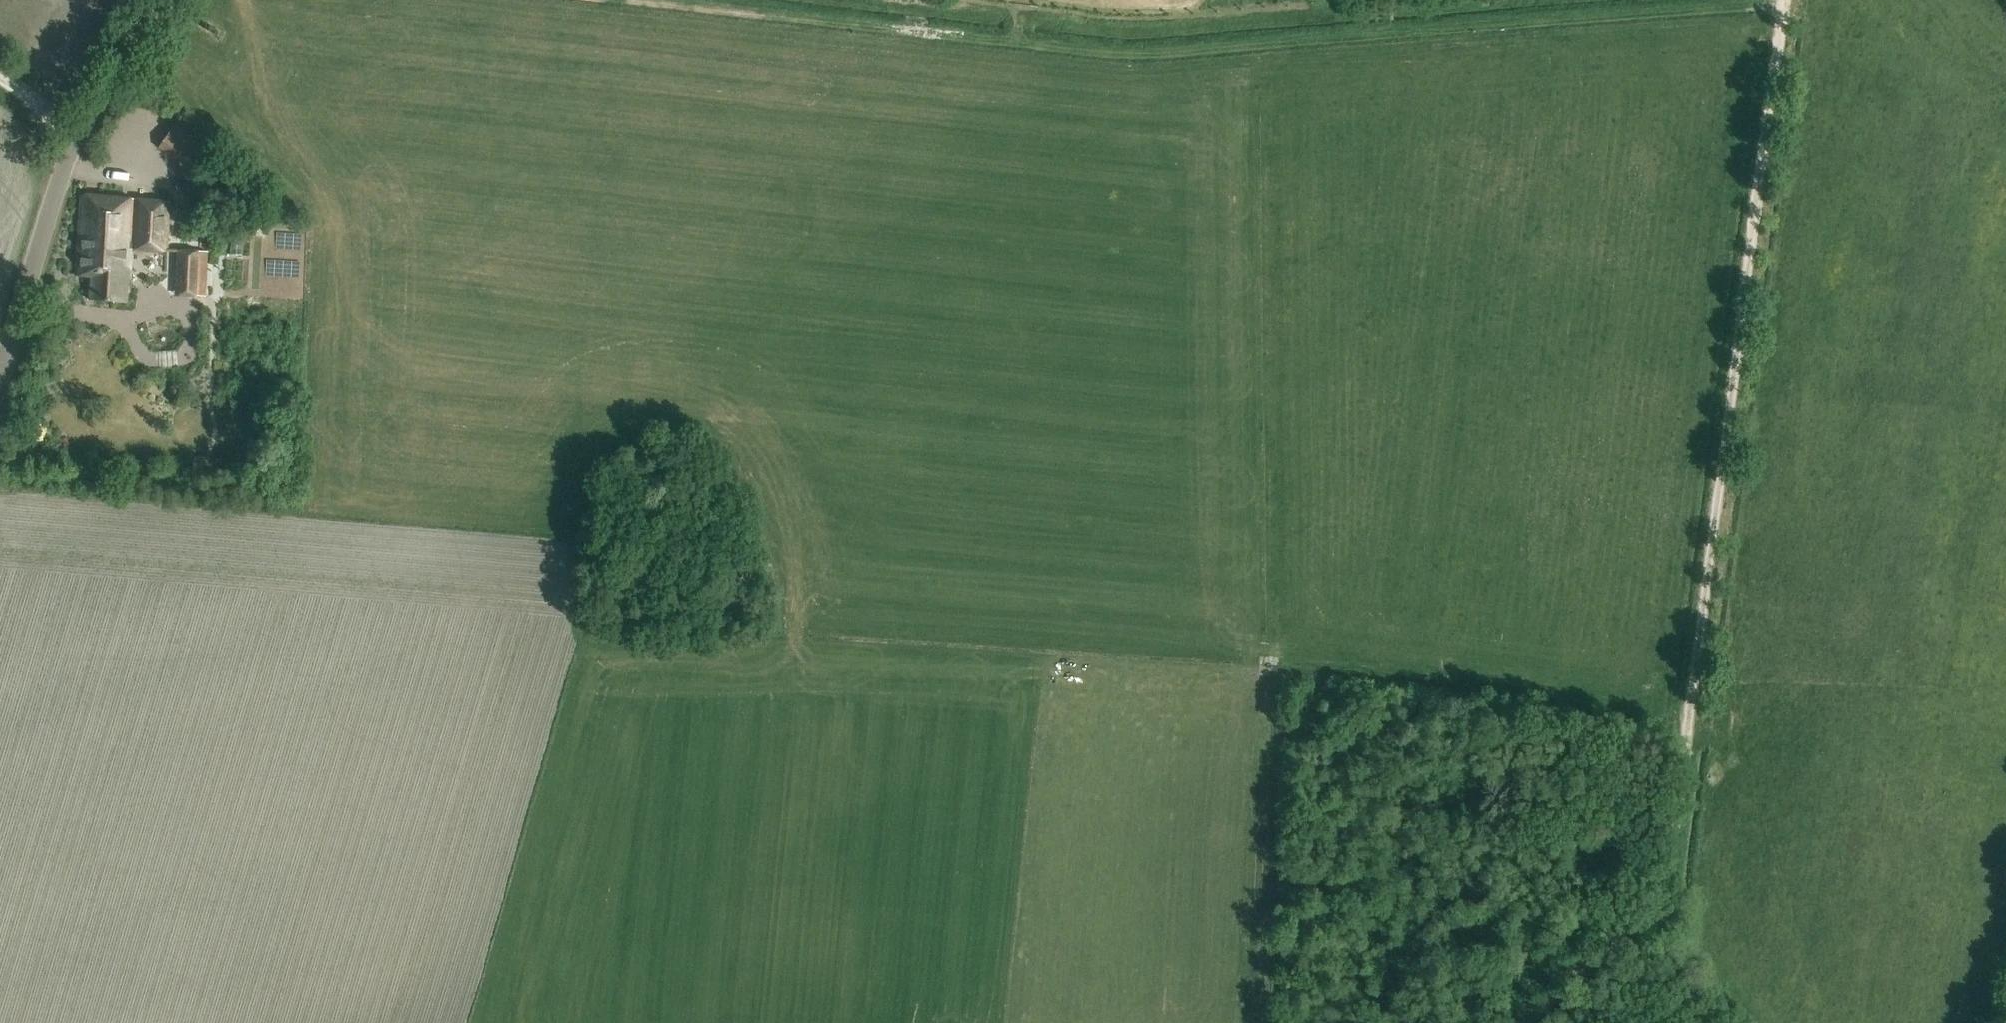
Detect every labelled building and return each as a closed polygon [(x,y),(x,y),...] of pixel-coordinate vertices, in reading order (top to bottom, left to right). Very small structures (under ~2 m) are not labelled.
[(168,251),(171,202),(83,196),(78,274),(93,275),(91,299),(126,301),(128,267),(130,267),(132,248),(168,251)] [(199,297),(202,253),(180,251),(177,296),(199,297)]
